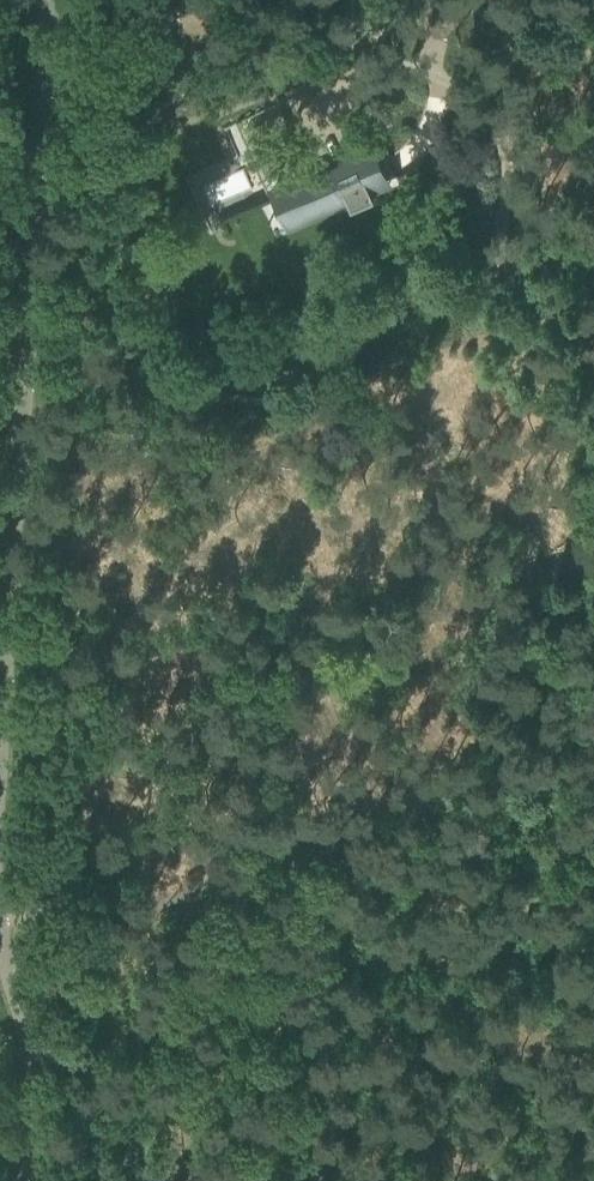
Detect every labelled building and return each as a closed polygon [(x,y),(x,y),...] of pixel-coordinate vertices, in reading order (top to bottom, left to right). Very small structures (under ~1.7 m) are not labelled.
[(361,19),(367,30),(382,22),(377,11),(361,19)] [(333,60),(319,66),(326,81),(332,79),(339,75),(333,60)] [(296,77),(283,83),(289,98),(302,92),(296,77)] [(248,126),(246,127),(267,174),(270,173),(280,168),(283,175),(287,186),(282,188),(296,219),(324,206),(320,197),(342,187),(349,203),(350,204),(351,208),(353,207),(352,205),(372,197),(373,198),(374,197),(373,194),(373,193),(371,189),(383,184),(383,182),(374,162),(373,160),(369,150),(307,177),(306,176),(300,160),(302,159),(282,111),(248,126)]
